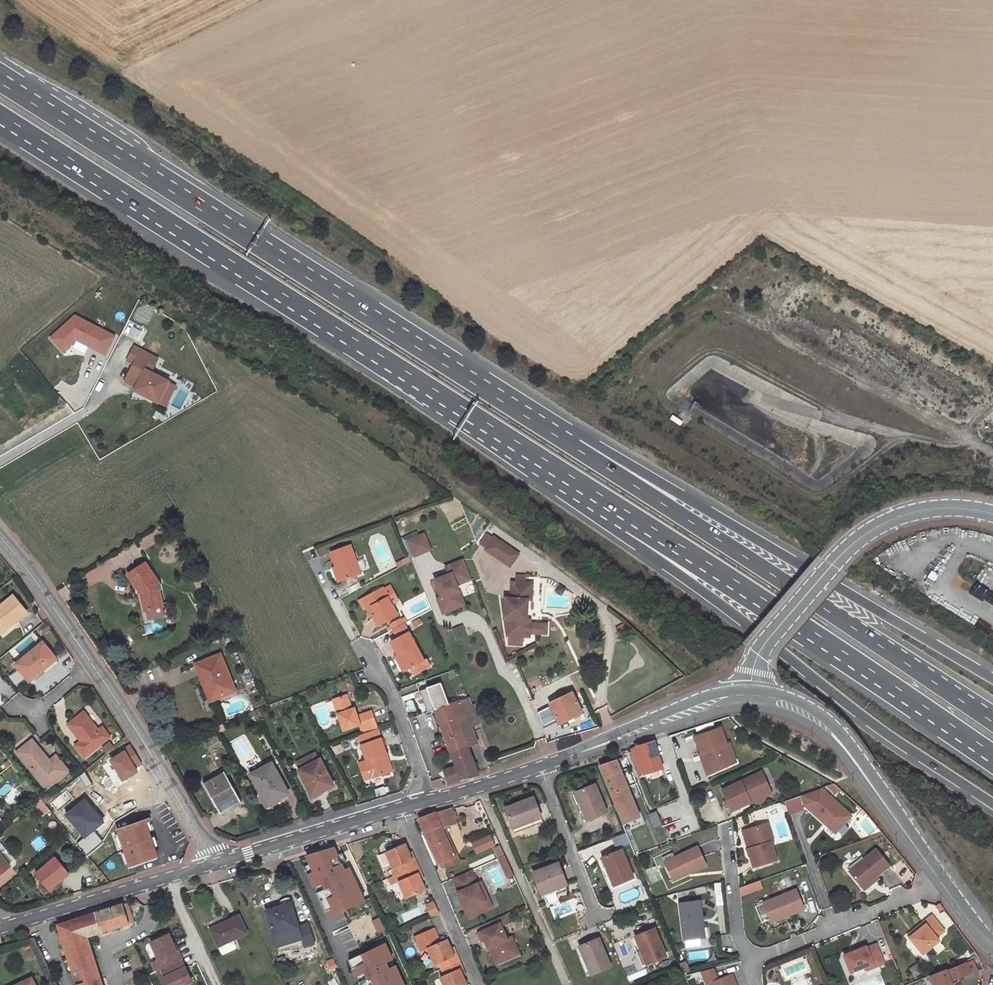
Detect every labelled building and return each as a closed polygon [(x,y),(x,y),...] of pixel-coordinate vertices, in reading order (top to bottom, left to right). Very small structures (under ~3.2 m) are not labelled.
[(76,341),(105,355),(115,336),(74,314),(49,338),(64,354),(76,341)] [(158,358),(134,346),(127,360),(133,363),(124,381),(135,387),(136,387),(137,385),(143,389),(145,396),(157,402),(167,383),(168,381),(151,372),(158,358)] [(157,402),(169,408),(179,388),(167,383),(157,402)] [(135,387),(141,395),(145,396),(143,389),(137,385),(136,387),(135,387)] [(488,532),(481,544),(487,548),(486,548),(510,565),(519,552),(495,536),(494,536),(488,532)] [(426,533),(410,539),(417,555),(432,549),(426,533)] [(364,573),(352,544),(332,553),(338,568),(344,581),(364,573)] [(472,575),(466,559),(447,566),(449,570),(450,573),(446,575),(436,579),(443,596),(439,598),(445,613),(457,608),(451,594),(461,590),(459,584),(465,582),(464,579),(472,575)] [(159,584),(146,564),(128,575),(141,594),(145,611),(162,607),(159,590),(160,590),(159,584)] [(335,569),(341,583),(344,581),(338,568),(335,569)] [(506,597),(505,617),(509,617),(508,634),(526,635),(530,632),(531,621),(527,617),(528,598),(532,594),(532,581),(512,580),(511,597),(506,597)] [(370,597),(379,615),(375,616),(381,626),(400,617),(385,588),(370,597)] [(466,604),(461,590),(451,594),(457,608),(466,604)] [(11,621),(13,623),(27,611),(13,595),(0,606),(0,605),(0,629),(11,621)] [(379,615),(370,597),(365,599),(374,617),(375,616),(379,615)] [(393,625),(396,630),(408,624),(405,619),(401,621),(393,625)] [(13,623),(11,621),(0,629),(0,634),(13,623)] [(547,623),(531,621),(530,632),(546,633),(547,623)] [(402,656),(409,671),(425,663),(411,634),(393,642),(400,656),(402,656)] [(43,642),(15,664),(29,681),(43,669),(39,665),(42,662),(46,664),(55,657),(43,642)] [(235,692),(220,655),(195,665),(205,688),(208,687),(214,700),(235,692)] [(409,671),(402,656),(400,656),(399,657),(406,673),(409,671)] [(468,745),(477,742),(471,725),(478,722),(472,707),(469,698),(466,699),(464,692),(447,698),(441,684),(423,691),(426,699),(430,698),(435,709),(457,766),(444,771),(448,784),(478,775),(468,745)] [(582,713),(573,693),(550,704),(560,724),(582,713)] [(333,700),(344,731),(359,726),(361,731),(375,726),(371,713),(357,717),(354,709),(352,710),(347,696),(333,700)] [(416,709),(415,705),(406,709),(408,715),(415,712),(415,710),(416,709)] [(110,736),(102,727),(99,730),(84,712),(68,724),(81,741),(76,745),(85,757),(110,736)] [(362,735),(377,730),(375,726),(361,731),(362,735)] [(696,738),(702,755),(707,753),(715,773),(724,769),(722,765),(737,760),(730,744),(727,745),(720,728),(696,738)] [(362,735),(357,736),(360,746),(380,739),(377,730),(362,735)] [(670,736),(674,749),(687,745),(683,732),(670,736)] [(389,773),(383,756),(385,755),(380,739),(360,746),(366,762),(359,764),(365,782),(389,773)] [(30,741),(17,752),(47,789),(68,771),(58,759),(52,764),(49,761),(46,757),(44,758),(30,741)] [(189,748),(186,742),(174,747),(176,753),(189,748)] [(643,772),(644,773),(662,767),(655,742),(636,748),(642,768),(643,772)] [(636,748),(632,749),(638,769),(642,768),(636,748)] [(296,762),(300,770),(319,761),(315,753),(296,762)] [(702,755),(701,756),(709,776),(715,773),(707,753),(702,755)] [(55,755),(49,761),(52,764),(58,759),(55,755)] [(392,772),(385,755),(383,756),(389,773),(392,772)] [(300,770),(299,771),(312,797),(333,786),(320,760),(319,761),(300,770)] [(617,760),(600,766),(624,824),(640,818),(617,760)] [(722,765),(724,769),(737,762),(737,760),(722,765)] [(289,793),(272,763),(251,775),(268,805),(289,793)] [(142,765),(131,771),(138,783),(149,776),(142,765)] [(763,771),(723,790),(727,799),(725,804),(743,811),(745,805),(768,794),(764,786),(768,784),(763,771)] [(238,797),(225,773),(204,784),(218,808),(238,797)] [(78,791),(88,820),(123,807),(113,778),(78,791)] [(27,780),(22,784),(27,790),(32,786),(27,780)] [(582,801),(589,821),(607,813),(595,785),(575,792),(579,802),(582,801)] [(803,804),(836,833),(851,815),(821,789),(784,802),(788,812),(801,808),(799,803),(802,802),(803,804)] [(241,801),(238,797),(218,808),(220,812),(241,801)] [(521,823),(540,815),(533,798),(504,808),(512,828),(521,825),(521,823)] [(576,803),(584,823),(589,821),(582,801),(579,802),(576,803)] [(419,819),(438,862),(442,860),(446,868),(459,862),(456,854),(454,855),(441,828),(443,828),(457,823),(452,809),(435,815),(434,813),(419,819)] [(145,810),(116,821),(131,865),(158,855),(146,821),(149,820),(145,810)] [(657,811),(648,814),(653,827),(663,824),(657,811)] [(523,829),(543,822),(540,815),(521,823),(521,825),(523,829)] [(746,849),(752,867),(776,860),(770,843),(772,842),(767,823),(754,828),(755,831),(744,834),(749,849),(746,849)] [(454,855),(456,854),(443,828),(441,828),(454,855)] [(625,833),(613,838),(617,848),(628,843),(625,833)] [(10,865),(1,854),(6,850),(0,842),(0,874),(10,865)] [(404,844),(385,853),(389,863),(392,869),(396,867),(399,874),(417,866),(413,858),(411,859),(408,853),(404,844)] [(504,855),(500,845),(494,848),(499,858),(504,855)] [(365,901),(351,867),(345,870),(336,846),(304,859),(328,916),(365,901)] [(672,881),(704,866),(696,848),(673,858),(675,862),(665,867),(672,881)] [(863,886),(890,865),(877,848),(850,870),(863,886)] [(608,866),(616,885),(633,878),(622,850),(603,857),(607,867),(608,866)] [(385,853),(379,855),(383,865),(389,863),(385,853)] [(504,855),(499,858),(505,871),(510,869),(504,855)] [(56,857),(36,874),(50,890),(63,879),(62,878),(69,872),(56,857)] [(665,867),(675,862),(673,858),(663,862),(665,867)] [(540,892),(556,886),(556,889),(566,885),(558,863),(533,872),(540,892)] [(398,882),(404,897),(424,889),(420,880),(417,874),(420,873),(417,866),(399,874),(402,880),(398,882)] [(616,885),(608,866),(607,867),(603,868),(611,888),(616,885)] [(471,870),(452,878),(458,891),(457,892),(468,917),(482,910),(479,903),(487,899),(480,882),(476,883),(471,870)] [(761,879),(740,887),(741,896),(764,888),(761,879)] [(542,898),(558,892),(556,889),(556,886),(540,892),(542,898)] [(769,922),(803,909),(795,889),(762,903),(769,922)] [(487,899),(479,903),(482,910),(491,907),(487,899)] [(679,903),(683,939),(700,937),(698,918),(701,918),(699,900),(679,903)] [(280,905),(280,907),(281,909),(291,906),(294,906),(292,901),(280,905)] [(436,901),(427,904),(430,917),(439,915),(436,901)] [(62,937),(73,972),(81,970),(85,983),(100,978),(96,965),(87,937),(133,922),(127,903),(59,925),(58,926),(61,933),(57,934),(59,938),(62,937)] [(280,907),(266,911),(277,945),(301,937),(302,942),(303,945),(313,942),(307,923),(297,926),(291,906),(281,909),(280,907)] [(493,926),(478,932),(481,940),(484,939),(487,947),(489,947),(496,964),(515,955),(507,938),(500,923),(508,919),(506,914),(491,921),(493,926)] [(239,915),(210,929),(218,947),(222,955),(237,948),(233,939),(247,933),(239,915)] [(922,954),(940,940),(937,937),(943,931),(931,916),(907,935),(922,954)] [(433,929),(413,937),(420,952),(427,949),(434,965),(437,963),(440,970),(459,962),(456,955),(453,956),(450,949),(447,941),(439,943),(433,929)] [(666,957),(655,929),(636,937),(639,945),(642,944),(650,963),(666,957)] [(151,941),(159,960),(152,963),(156,972),(161,969),(168,984),(192,984),(194,984),(173,932),(151,941)] [(511,936),(507,938),(515,955),(519,953),(511,936)] [(301,937),(277,945),(278,950),(302,942),(301,937)] [(586,954),(594,973),(611,965),(599,937),(580,946),(584,955),(586,954)] [(346,951),(352,963),(356,961),(359,967),(368,984),(395,984),(392,979),(390,980),(371,939),(346,951)] [(635,947),(643,966),(650,963),(642,944),(639,945),(635,947)] [(865,966),(872,963),(873,967),(883,963),(875,944),(866,948),(865,947),(843,955),(850,972),(865,966)] [(579,957),(587,976),(594,973),(586,954),(584,955),(579,957)] [(285,956),(277,959),(279,966),(287,964),(285,956)] [(442,984),(466,984),(462,976),(459,970),(462,969),(459,962),(440,970),(443,976),(439,978),(442,984)] [(686,962),(681,964),(684,973),(690,972),(686,962)] [(935,976),(938,984),(947,984),(970,973),(966,963),(935,976)] [(81,970),(73,972),(77,984),(79,984),(85,983),(81,970)] [(709,983),(710,984),(736,984),(731,974),(717,980),(715,976),(708,979),(710,982),(709,983)]
